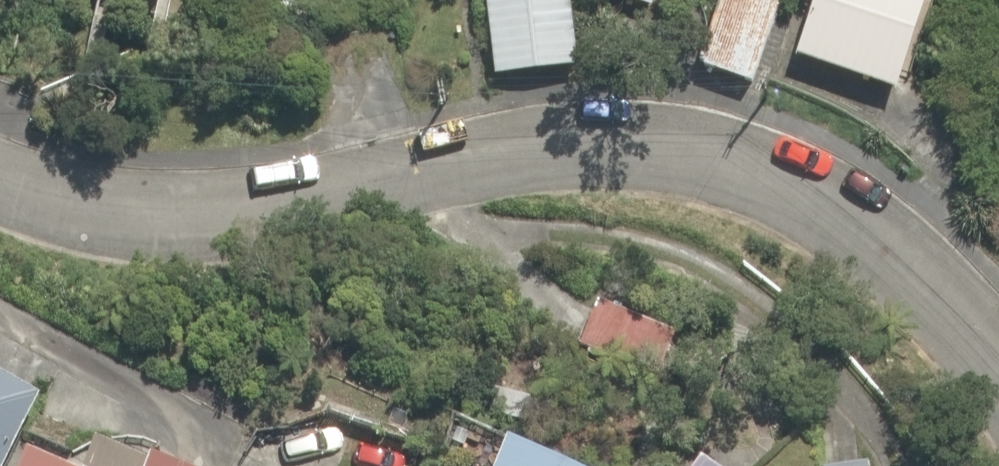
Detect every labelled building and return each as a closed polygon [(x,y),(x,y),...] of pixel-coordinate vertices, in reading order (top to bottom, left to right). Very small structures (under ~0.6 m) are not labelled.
[(482,74),(579,68),(574,0),(477,0),(482,74)] [(687,66),(751,84),(776,0),(706,0),(687,66)] [(795,57),(893,87),(920,0),(812,0),(795,57)] [(42,383),(0,367),(0,465),(10,465),(14,457),(42,383)] [(484,465),(562,465),(498,436),(484,465)] [(683,452),(673,465),(703,465),(683,452)] [(14,457),(10,465),(37,465),(14,457)] [(146,457),(143,465),(169,465),(146,457)]
